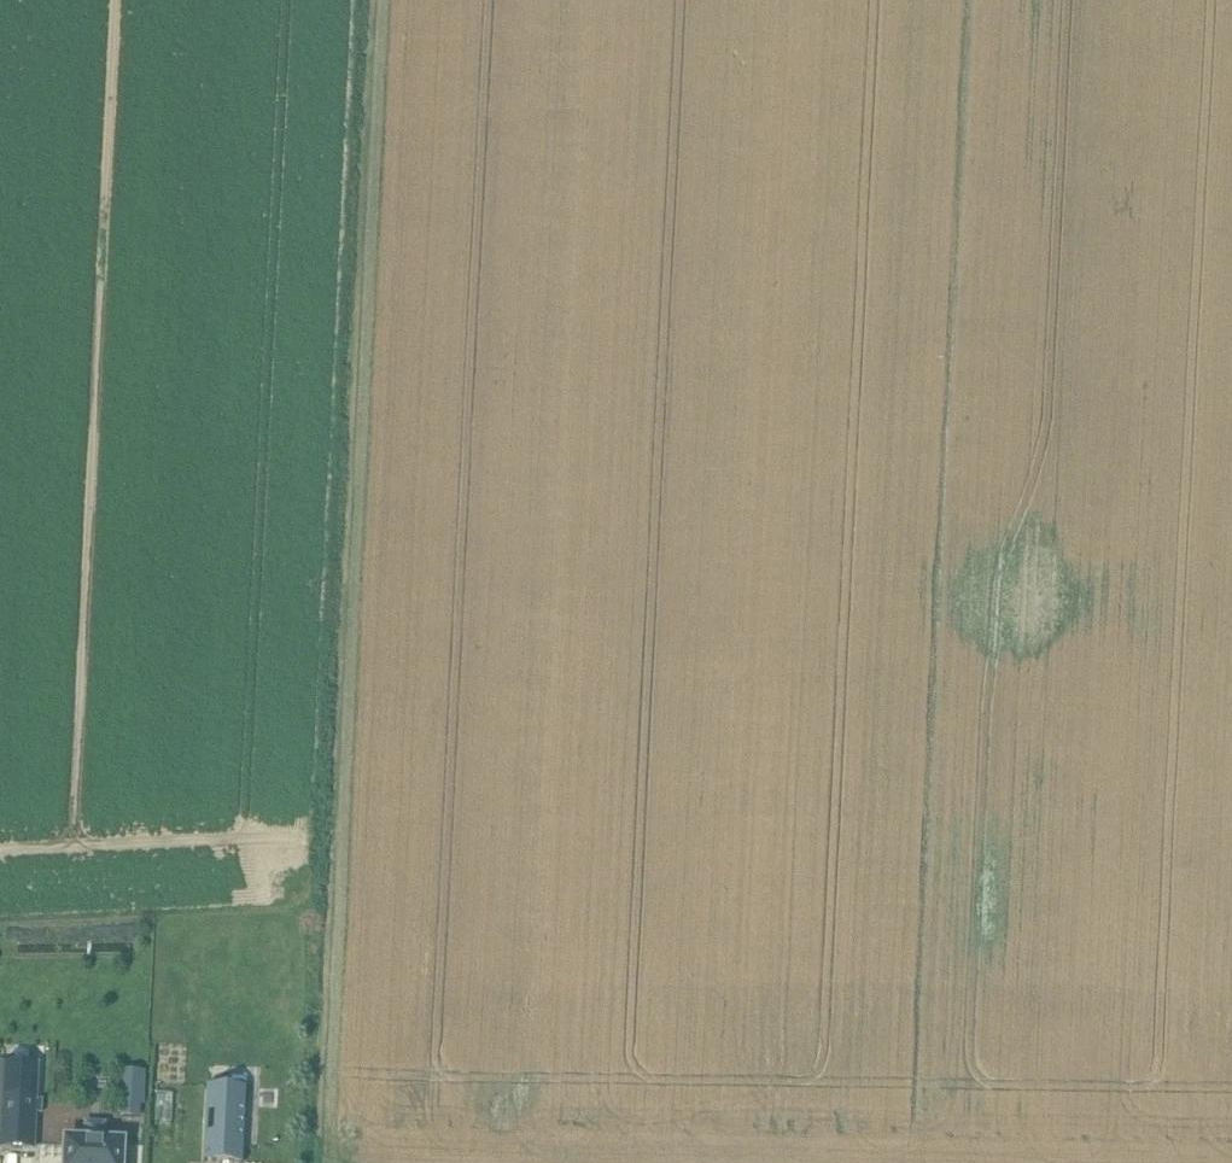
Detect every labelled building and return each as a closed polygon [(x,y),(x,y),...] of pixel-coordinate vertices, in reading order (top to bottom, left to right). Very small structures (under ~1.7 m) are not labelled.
[(3,1064),(0,1121),(0,1149),(34,1151),(39,1066),(3,1064)] [(116,1104),(122,1105),(122,1117),(138,1118),(139,1105),(144,1105),(145,1073),(118,1072),(116,1104)] [(203,1162),(241,1162),(245,1090),(207,1088),(203,1162)] [(171,1096),(156,1095),(155,1124),(170,1125),(171,1096)] [(64,1162),(128,1162),(128,1155),(122,1155),(123,1144),(104,1143),(105,1125),(85,1124),(84,1142),(65,1141),(64,1162)]
